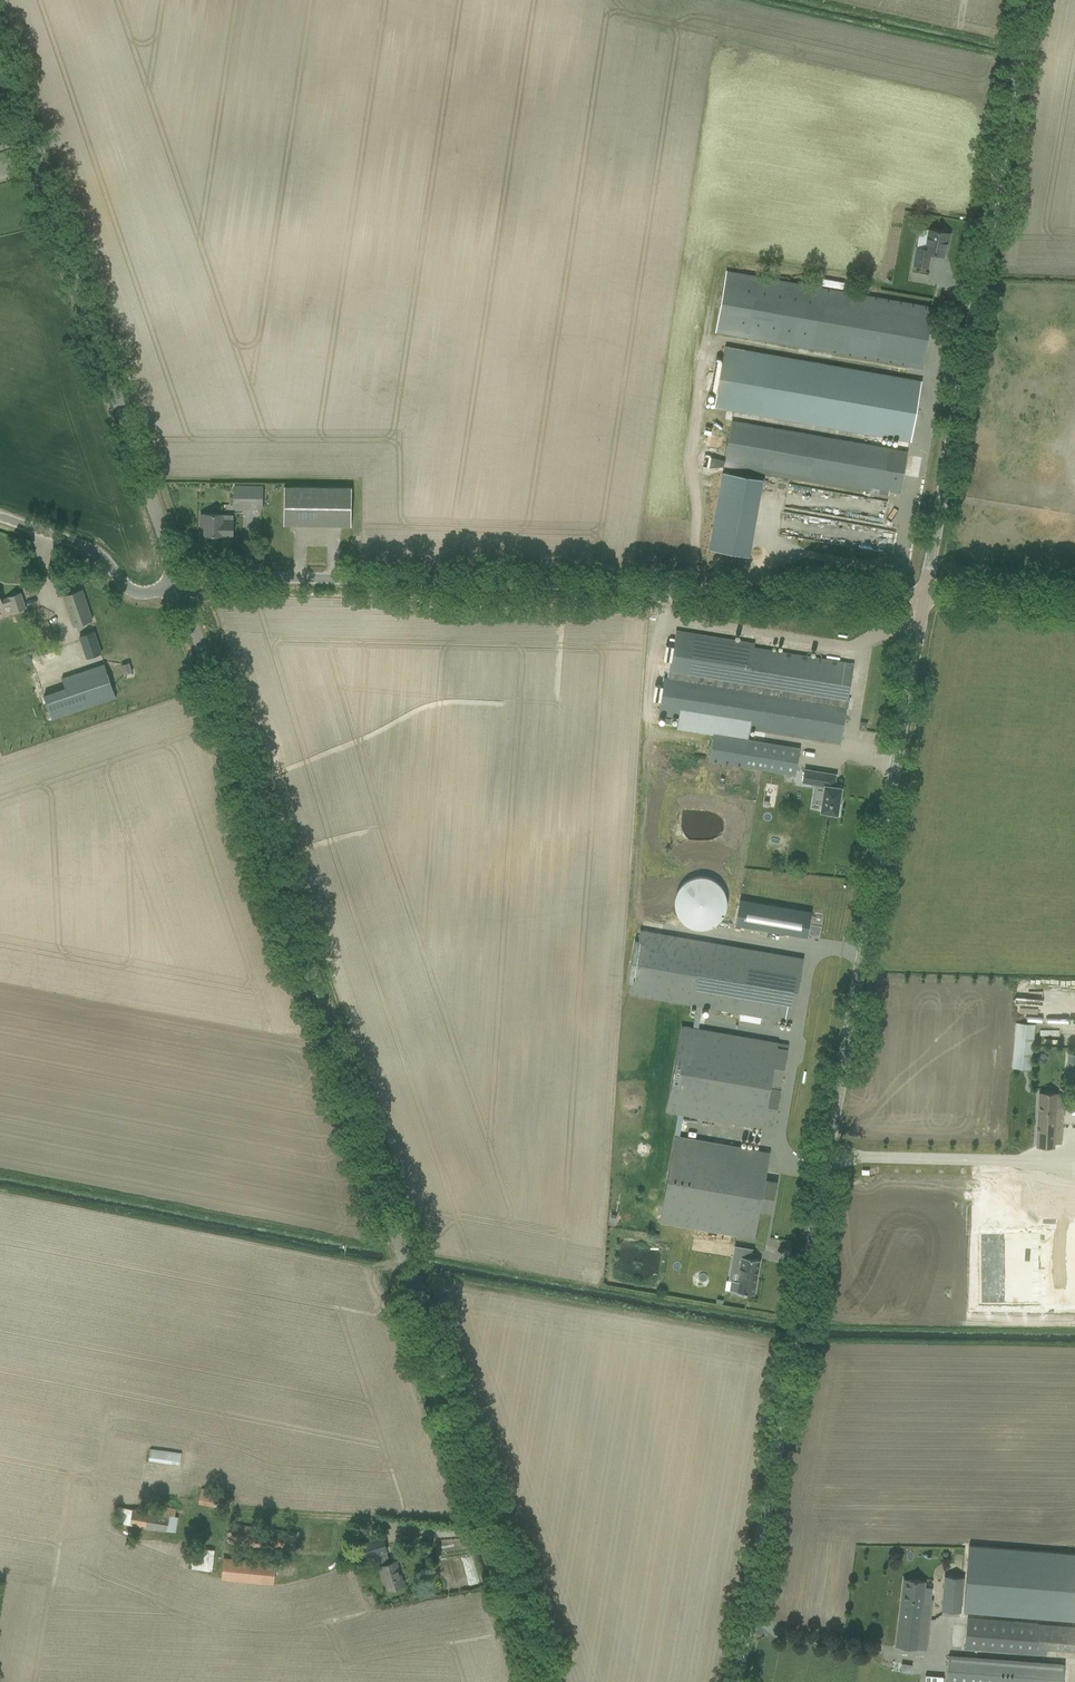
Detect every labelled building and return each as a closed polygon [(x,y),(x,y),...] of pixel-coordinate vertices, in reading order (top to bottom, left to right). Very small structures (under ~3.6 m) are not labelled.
[(914,265),(928,268),(930,254),(944,256),(946,244),(948,244),(950,233),(948,233),(947,231),(943,230),(941,231),(929,229),(926,249),(917,247),(914,265)] [(791,345),(922,368),(932,307),(726,271),(716,332),(747,337),(791,345)] [(717,392),(714,407),(909,441),(920,380),(725,346),(723,358),(717,392)] [(717,357),(711,391),(717,392),(723,358),(717,357)] [(889,490),(900,492),(907,451),(732,421),(725,460),(710,458),(710,455),(706,455),(704,466),(711,468),(726,467),(888,495),(889,490)] [(709,549),(749,556),(762,479),(723,472),(709,549)] [(234,508),(262,508),(263,486),(234,485),(234,508)] [(284,525),(351,525),(351,487),(285,487),(284,525)] [(782,531),(802,535),(805,515),(793,513),(793,512),(785,511),(782,531)] [(204,535),(222,536),(222,535),(233,535),(233,522),(233,515),(222,515),(222,514),(205,514),(200,514),(200,524),(205,524),(204,535)] [(64,595),(74,627),(92,620),(82,589),(64,595)] [(10,604),(13,612),(26,608),(21,592),(8,597),(8,598),(2,600),(0,594),(0,607),(10,604)] [(655,685),(653,699),(660,701),(658,714),(676,717),(674,728),(710,734),(712,723),(714,723),(726,725),(829,742),(841,744),(854,664),(763,649),(754,647),(754,643),(676,630),(674,641),(674,646),(666,645),(664,659),(671,661),(668,678),(664,677),(663,686),(655,685)] [(94,631),(80,636),(87,658),(101,653),(94,631)] [(56,653),(40,658),(44,669),(60,663),(56,653)] [(0,666),(0,669),(21,741),(18,742),(20,750),(27,748),(39,789),(26,793),(35,821),(53,816),(45,791),(71,783),(69,777),(73,776),(37,655),(0,666)] [(129,663),(122,666),(124,674),(132,672),(129,663)] [(105,664),(62,678),(65,688),(73,712),(116,697),(105,664)] [(709,761),(796,775),(800,748),(714,734),(709,761)] [(259,748),(251,751),(255,760),(262,758),(259,748)] [(827,814),(838,816),(840,803),(838,803),(841,787),(834,786),(836,774),(805,769),(803,782),(824,786),(820,811),(828,812),(827,814)] [(675,897),(674,902),(674,907),(676,912),(677,916),(680,920),(684,924),(688,926),(692,928),(697,929),(701,930),(706,929),(711,927),(715,925),(719,922),(722,918),(724,914),(726,910),(727,905),(726,900),(725,895),(723,891),(721,887),(717,883),(713,881),(709,879),(704,878),(699,877),(695,878),(690,879),(686,882),(682,885),(679,889),(677,893),(675,897)] [(740,899),(735,925),(807,937),(811,911),(740,899)] [(803,958),(640,930),(638,940),(635,940),(627,983),(631,983),(629,994),(697,1006),(693,1028),(682,1025),(666,1112),(678,1114),(660,1222),(755,1238),(770,1152),(679,1136),(683,1114),(763,1128),(764,1123),(774,1125),(788,1048),(778,1046),(778,1041),(698,1027),(702,1005),(793,1021),(799,981),(803,958)] [(1013,1067),(1031,1069),(1035,1024),(1017,1023),(1013,1067)] [(1067,1071),(1074,1072),(1074,1054),(1067,1054),(1067,1071)] [(1039,1093),(1036,1146),(1055,1147),(1055,1143),(1062,1143),(1064,1106),(1061,1106),(1062,1095),(1058,1095),(1058,1094),(1050,1093),(1039,1093)] [(652,1232),(651,1240),(658,1241),(660,1234),(652,1232)] [(981,1304),(1074,1304),(1074,1236),(980,1236),(981,1304)] [(754,1294),(760,1260),(742,1256),(738,1281),(732,1280),(730,1290),(754,1294)] [(149,1461),(180,1466),(182,1455),(151,1450),(149,1461)] [(117,1523),(177,1531),(179,1517),(176,1517),(177,1509),(150,1505),(149,1512),(119,1508),(117,1523)] [(378,1554),(388,1589),(403,1584),(396,1561),(390,1563),(386,1551),(387,1551),(383,1537),(362,1544),(365,1558),(378,1554)] [(964,1612),(1074,1621),(1074,1554),(969,1545),(966,1586),(965,1593),(964,1612)] [(223,1578),(274,1583),(276,1565),(225,1560),(223,1578)] [(945,1575),(944,1596),(963,1598),(964,1577),(945,1575)] [(904,1579),(896,1645),(926,1649),(928,1638),(932,1600),(931,1599),(923,1598),(925,1587),(925,1581),(915,1580),(904,1579)] [(965,1648),(1036,1654),(1037,1647),(1065,1650),(1067,1626),(968,1617),(965,1648)] [(947,1681),(1063,1681),(1064,1664),(949,1655),(947,1681)]
